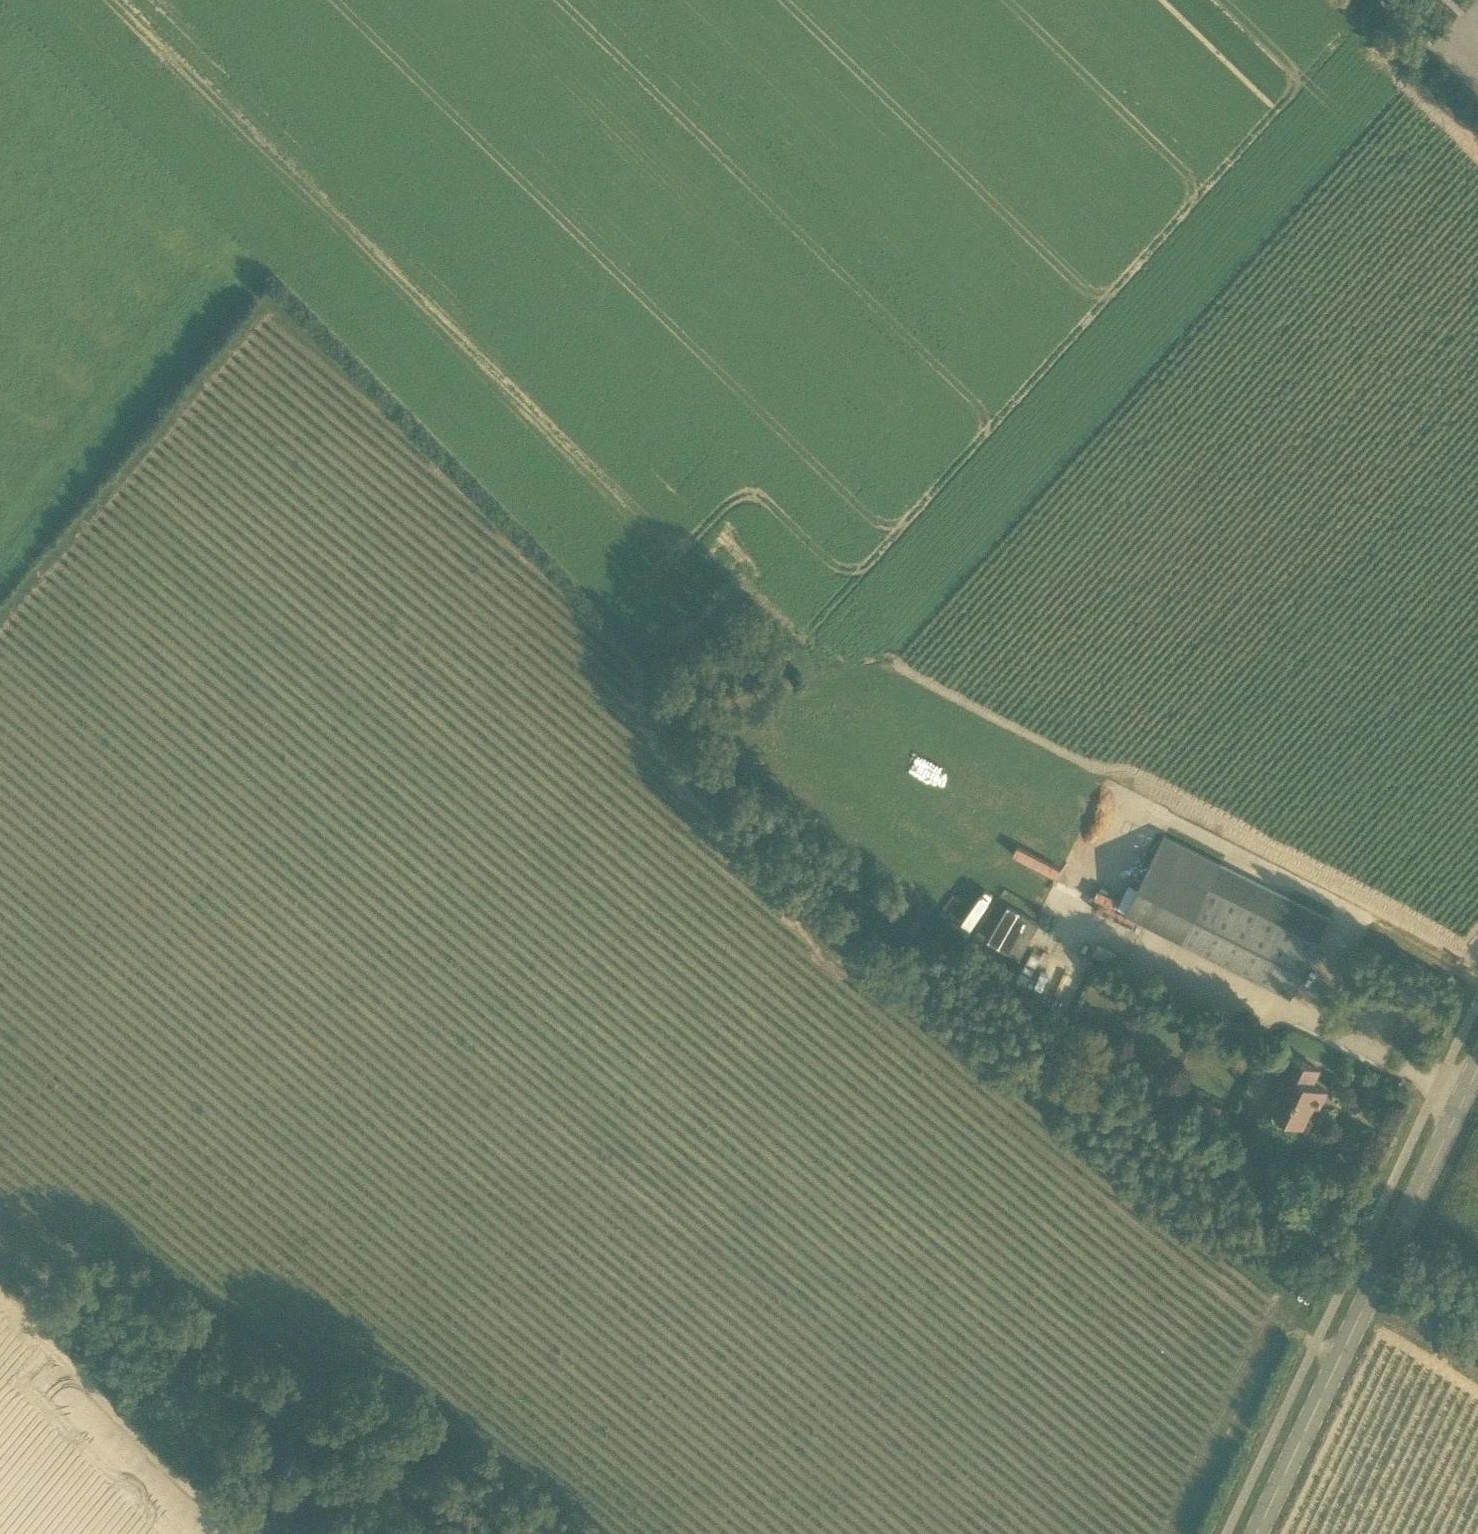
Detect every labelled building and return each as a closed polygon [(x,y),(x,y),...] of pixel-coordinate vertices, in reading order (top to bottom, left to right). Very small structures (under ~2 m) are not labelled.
[(1291,993),(1329,917),(1164,835),(1127,911),(1291,993)] [(1299,1037),(1291,1054),(1276,1082),(1282,1085),(1271,1107),(1275,1109),(1273,1112),(1276,1119),(1282,1122),(1288,1120),(1290,1117),(1303,1123),(1318,1093),(1324,1096),(1327,1090),(1312,1082),(1328,1051),(1299,1037)]
